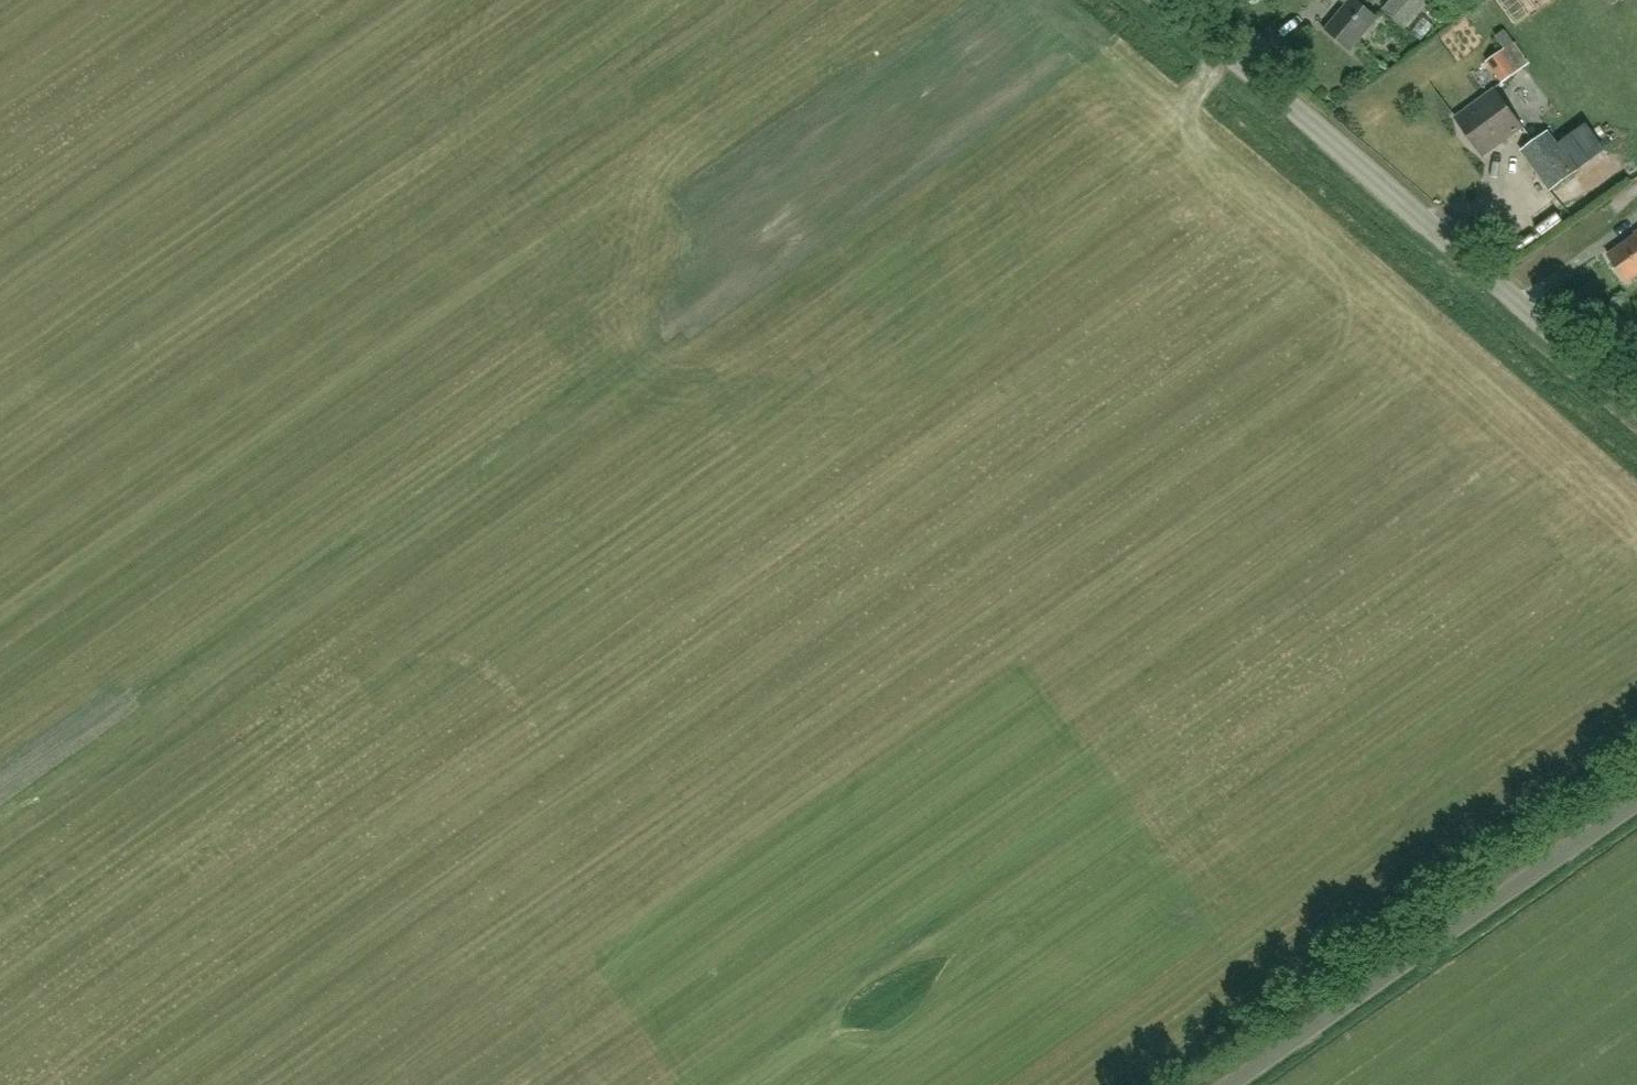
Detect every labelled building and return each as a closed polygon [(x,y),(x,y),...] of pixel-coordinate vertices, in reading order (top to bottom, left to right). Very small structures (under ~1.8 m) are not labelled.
[(1370,0),(1342,0),(1348,4),(1327,29),(1351,50),(1378,18),(1365,6),(1370,0)] [(1406,27),(1418,12),(1405,0),(1393,0),(1385,9),(1406,27)] [(1503,2),(1521,23),(1534,13),(1524,0),(1505,0),(1503,2)] [(1502,83),(1530,63),(1506,28),(1495,35),(1504,48),(1503,50),(1502,49),(1486,61),(1502,83)] [(1484,155),(1524,126),(1495,87),(1455,116),(1484,155)] [(1550,189),(1577,170),(1548,131),(1522,150),(1550,189)] [(1635,232),(1636,234),(1608,254),(1628,281),(1636,274),(1636,230),(1635,232)]
